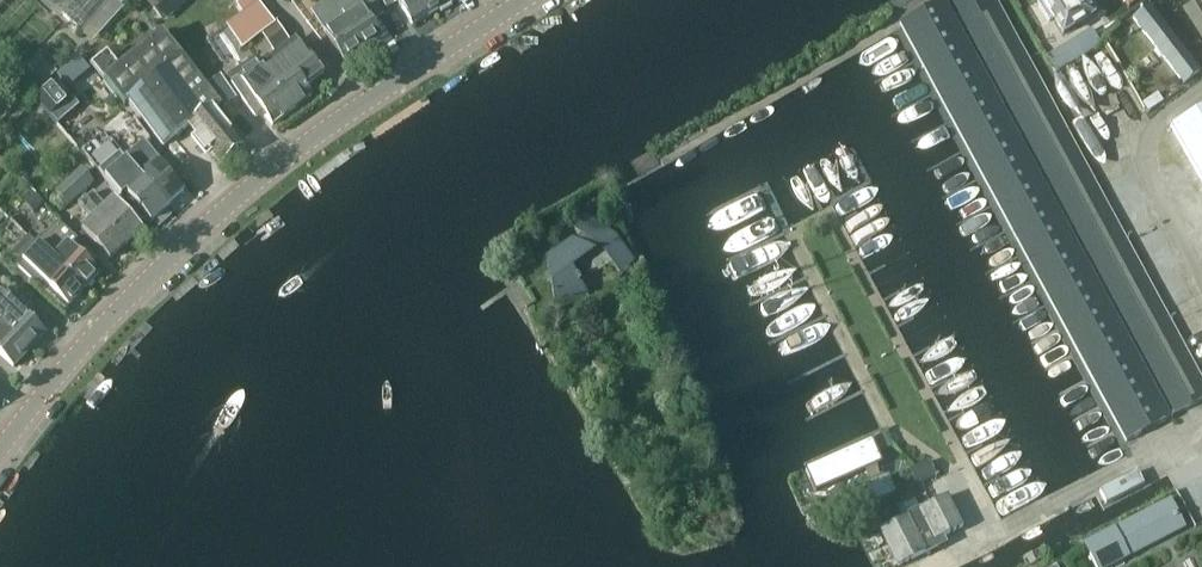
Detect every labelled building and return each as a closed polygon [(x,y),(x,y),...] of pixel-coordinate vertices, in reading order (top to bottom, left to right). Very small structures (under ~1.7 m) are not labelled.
[(80,30),(94,43),(103,33),(124,9),(122,7),(129,0),(47,0),(80,30)] [(166,10),(180,0),(158,0),(166,10)] [(371,0),(334,0),(314,13),(327,33),(326,34),(344,62),(380,39),(368,21),(380,14),(371,0)] [(426,0),(379,0),(385,9),(398,1),(412,25),(434,13),(426,0)] [(434,13),(455,0),(426,0),(434,13)] [(1119,432),(1125,443),(1201,401),(1201,382),(994,0),(943,0),(898,24),(1119,432)] [(1037,2),(1049,21),(1053,19),(1063,34),(1092,16),(1082,0),(1040,0),(1037,2)] [(1133,18),(1183,84),(1200,71),(1150,6),(1133,18)] [(258,7),(252,11),(229,28),(242,47),(259,66),(287,46),(258,7)] [(1091,30),(1047,57),(1056,70),(1099,44),(1091,30)] [(161,34),(117,70),(106,58),(93,69),(123,106),(128,102),(164,146),(189,126),(220,164),(241,147),(210,109),(219,102),(161,34)] [(286,67),(269,79),(292,110),(312,96),(306,88),(323,75),(302,46),(282,61),(286,67)] [(68,82),(90,68),(82,56),(60,71),(68,82)] [(269,79),(242,99),(230,83),(215,94),(231,115),(246,105),(255,117),(263,112),(272,124),(292,110),(269,79)] [(47,111),(62,96),(52,85),(36,99),(47,111)] [(22,100),(6,117),(13,124),(29,107),(22,100)] [(1169,127),(1201,184),(1201,108),(1169,127)] [(172,180),(156,162),(159,160),(143,142),(125,159),(128,163),(168,207),(184,193),(172,180)] [(168,207),(128,163),(121,169),(134,183),(125,191),(152,222),(168,207)] [(80,197),(93,185),(81,173),(69,184),(80,197)] [(80,197),(69,184),(56,195),(68,208),(80,197)] [(612,196),(637,267),(662,258),(638,187),(612,196)] [(93,195),(85,202),(126,245),(141,231),(114,201),(106,209),(93,195)] [(126,245),(85,202),(78,208),(90,222),(82,230),(110,260),(126,245)] [(632,264),(618,244),(614,239),(584,218),(574,232),(581,236),(577,241),(576,243),(574,241),(546,260),(553,300),(585,292),(582,288),(580,285),(581,284),(576,278),(571,271),(572,270),(579,265),(602,250),(621,279),(632,264)] [(59,224),(46,238),(38,247),(84,289),(98,273),(80,257),(87,249),(59,224)] [(84,289),(38,247),(28,238),(9,259),(38,285),(42,280),(69,305),(84,289)] [(15,307),(7,299),(5,300),(0,295),(0,323),(29,351),(45,334),(15,307)] [(0,323),(0,354),(14,367),(29,351),(0,323)] [(895,472),(883,445),(814,475),(826,502),(895,472)] [(904,517),(875,530),(894,566),(897,566),(937,547),(934,541),(961,528),(945,496),(917,510),(911,499),(898,505),(904,517)] [(1183,527),(1169,499),(1084,543),(1096,566),(1105,566),(1183,527)] [(871,517),(857,525),(864,536),(878,528),(871,517)]
